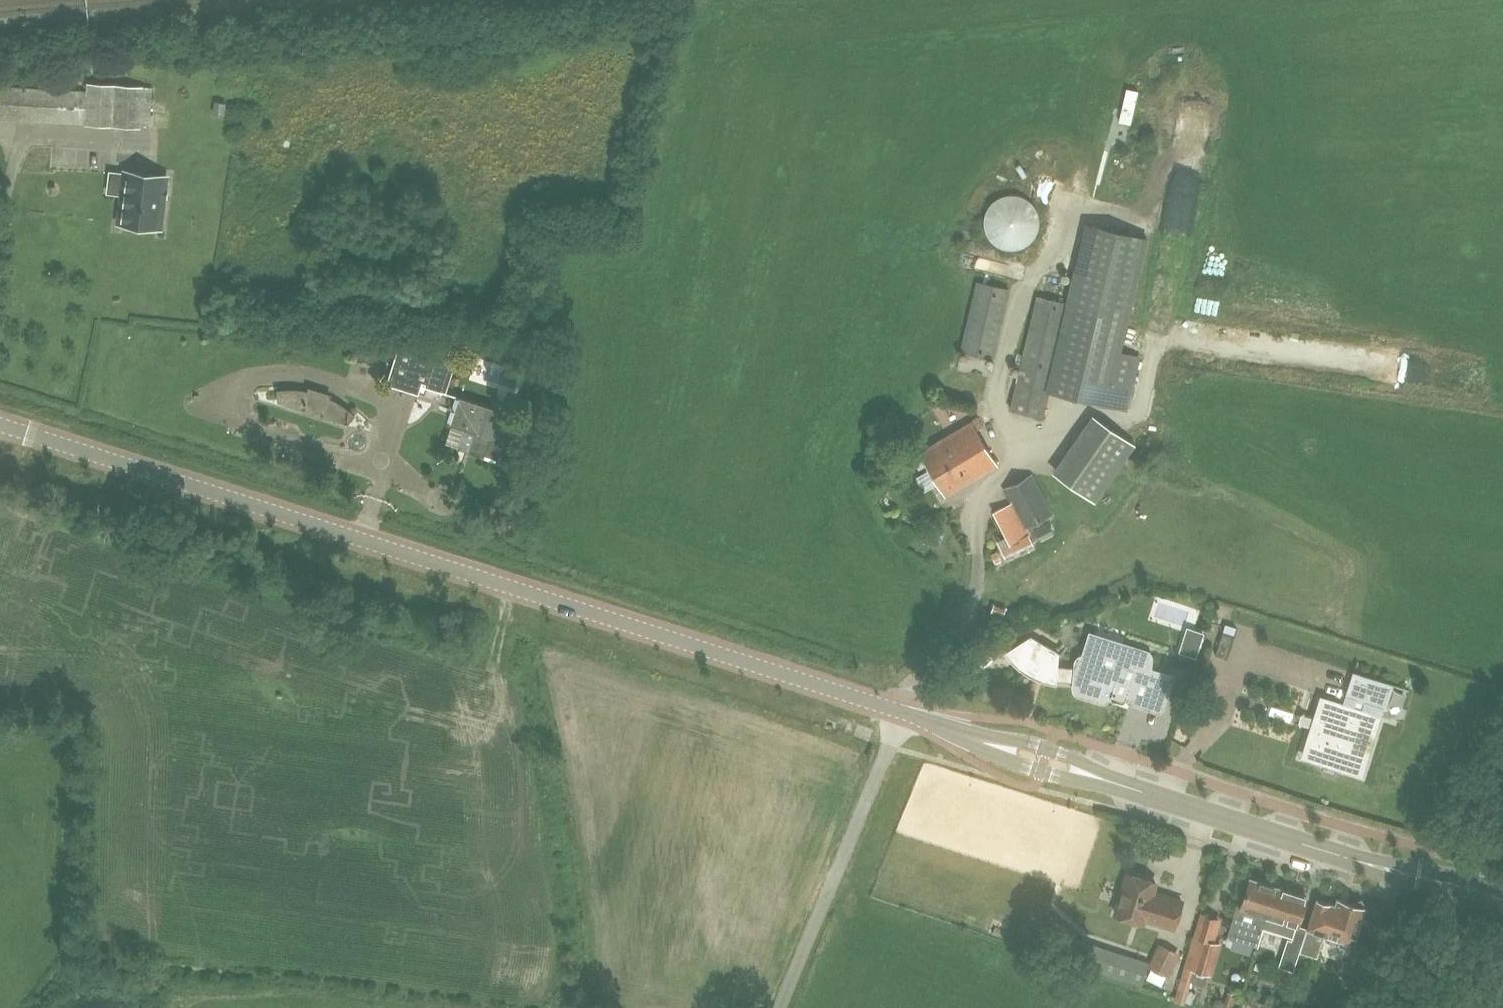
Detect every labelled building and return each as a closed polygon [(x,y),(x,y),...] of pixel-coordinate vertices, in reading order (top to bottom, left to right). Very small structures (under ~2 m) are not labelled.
[(87,90),(0,86),(0,118),(140,126),(142,86),(88,83),(87,90)] [(1123,121),(1137,123),(1143,88),(1129,86),(1123,121)] [(125,173),(119,225),(161,230),(167,178),(125,173)] [(985,215),(985,221),(985,226),(987,231),(989,236),(994,241),(998,245),(1004,247),(1007,248),(1013,248),(1019,247),(1023,246),(1028,243),(1032,239),(1036,235),(1038,230),(1039,226),(1039,220),(1039,214),(1037,210),(1034,205),(1031,201),(1027,198),(1021,195),(1017,194),(1012,193),(1007,194),(1002,195),(997,198),(993,201),(990,205),(987,210),(985,215)] [(1089,224),(1070,303),(1049,389),(1125,408),(1138,356),(1119,351),(1146,237),(1089,224)] [(993,358),(1009,288),(977,281),(961,350),(993,358)] [(1042,415),(1049,389),(1070,303),(1037,295),(1010,408),(1042,415)] [(446,392),(446,391),(457,356),(436,349),(436,350),(398,348),(387,383),(410,391),(419,394),(422,385),(424,386),(446,392)] [(289,389),(278,390),(279,400),(306,408),(305,412),(320,417),(322,413),(348,422),(354,415),(347,408),(341,404),(335,400),(329,398),(330,394),(309,387),(308,391),(304,390),(301,390),(289,389)] [(469,451),(497,460),(512,413),(459,396),(450,423),(475,431),(469,451)] [(920,452),(946,495),(997,464),(976,429),(983,426),(978,417),(920,452)] [(1094,501),(1133,443),(1095,417),(1056,475),(1094,501)] [(1005,558),(1034,543),(1029,534),(1031,533),(1027,526),(1052,513),(1031,473),(1004,487),(1011,501),(993,511),(1006,536),(997,541),(1005,558)] [(1048,520),(1033,528),(1039,539),(1054,531),(1048,520)] [(1185,651),(1203,656),(1211,630),(1193,625),(1185,651)] [(1234,634),(1223,631),(1216,654),(1227,657),(1234,634)] [(1078,692),(1080,693),(1102,700),(1103,700),(1105,700),(1106,700),(1108,699),(1109,697),(1110,696),(1112,691),(1128,696),(1128,698),(1129,699),(1130,700),(1131,701),(1132,701),(1156,708),(1158,710),(1159,710),(1161,709),(1162,709),(1163,708),(1173,676),(1150,669),(1153,658),(1152,656),(1151,654),(1150,652),(1148,651),(1091,633),(1084,655),(1083,655),(1081,655),(1079,656),(1078,657),(1077,659),(1076,665),(1056,664),(1057,653),(1031,637),(1008,652),(1010,656),(1012,659),(1015,662),(1018,665),(1022,667),(1028,672),(1036,676),(1043,679),(1048,680),(1056,682),(1056,677),(1075,679),(1075,686),(1075,687),(1075,689),(1076,691),(1078,692)] [(1385,707),(1392,684),(1354,672),(1347,695),(1357,698),(1353,709),(1323,700),(1307,749),(1361,766),(1377,717),(1361,712),(1364,700),(1385,707)] [(1158,883),(1130,875),(1118,915),(1145,923),(1146,919),(1176,929),(1184,902),(1154,893),(1158,883)] [(1252,879),(1243,906),(1240,905),(1233,926),(1235,931),(1248,935),(1246,941),(1258,945),(1277,887),(1252,879)] [(1277,887),(1258,945),(1259,945),(1265,927),(1295,936),(1293,940),(1286,938),(1278,965),(1293,969),(1301,943),(1303,943),(1307,928),(1299,925),(1308,897),(1277,887)] [(1307,928),(1303,943),(1300,951),(1317,956),(1324,933),(1354,942),(1361,918),(1368,914),(1364,907),(1365,906),(1364,906),(1361,899),(1354,903),(1348,901),(1345,908),(1316,899),(1307,928)] [(1221,943),(1193,935),(1173,1000),(1184,1003),(1185,1000),(1199,1004),(1201,996),(1196,995),(1200,984),(1190,981),(1194,969),(1212,974),(1221,943)] [(1162,943),(1151,978),(1172,984),(1182,949),(1162,943)] [(1136,957),(1129,980),(1141,984),(1149,962),(1136,957)]
